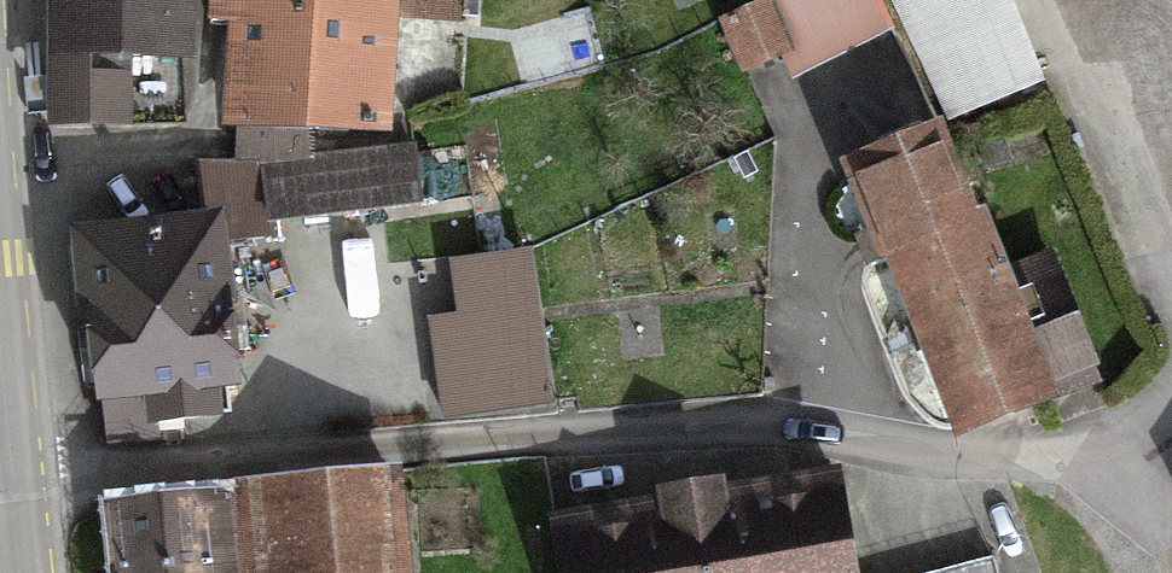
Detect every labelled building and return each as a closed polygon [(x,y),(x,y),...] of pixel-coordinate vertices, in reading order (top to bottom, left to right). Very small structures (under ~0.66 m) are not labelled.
[(61,133),(192,133),(193,0),(61,0),(61,133)] [(219,42),(241,43),(237,123),(390,130),(395,20),(451,23),(452,0),(221,0),(219,42)] [(726,32),(757,104),(878,53),(856,0),(802,0),(726,32)] [(956,123),(1028,91),(988,0),(901,0),(956,123)] [(928,124),(849,159),(966,424),(1045,389),(928,124)] [(409,145),(264,164),(271,220),(416,201),(409,145)] [(84,242),(103,428),(230,415),(211,229),(84,242)] [(532,247),(450,257),(457,314),(433,317),(445,415),(551,403),(532,247)] [(556,521),(565,572),(853,572),(835,472),(556,521)] [(246,572),(413,572),(407,502),(241,516),(246,572)] [(114,526),(118,572),(246,572),(241,516),(114,526)] [(950,572),(994,572),(992,563),(950,572)]
